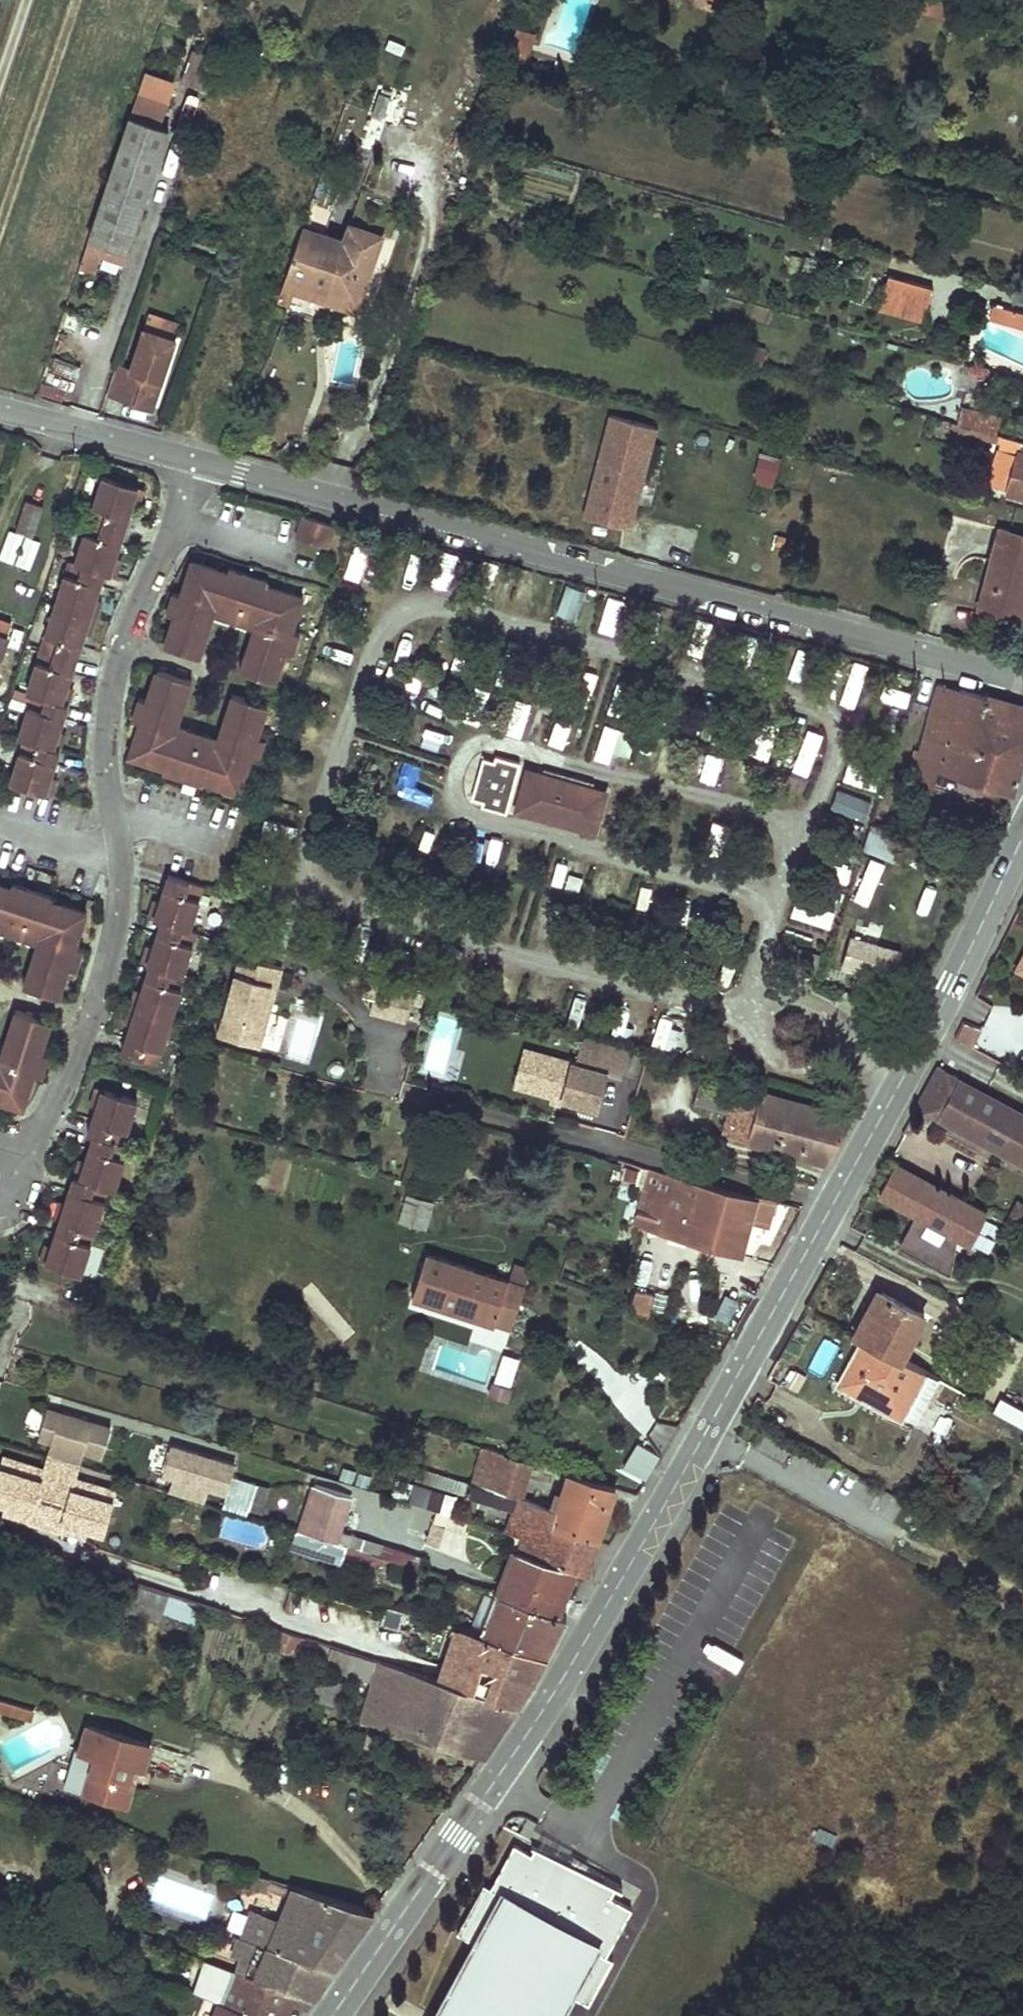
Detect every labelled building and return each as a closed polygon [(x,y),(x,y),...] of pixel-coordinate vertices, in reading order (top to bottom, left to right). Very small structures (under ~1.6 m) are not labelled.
[(936,0),(916,0),(915,6),(935,12),(939,1),(936,0)] [(532,32),(517,27),(504,67),(519,72),(532,32)] [(206,89),(217,59),(191,50),(180,81),(206,89)] [(165,104),(172,82),(145,73),(89,238),(128,251),(168,131),(145,122),(152,99),(165,104)] [(301,228),(284,280),(327,295),(329,290),(360,300),(381,236),(348,226),(343,243),(301,228)] [(907,280),(888,275),(884,291),(903,297),(907,280)] [(903,297),(884,291),(880,306),(924,319),(933,287),(907,280),(903,297)] [(329,290),(327,295),(358,305),(360,300),(329,290)] [(1014,310),(993,305),(990,316),(1011,322),(1014,310)] [(1014,310),(1011,322),(1022,325),(1022,313),(1014,310)] [(107,393),(152,408),(175,338),(144,329),(132,368),(116,363),(107,393)] [(1000,418),(963,408),(959,423),(996,434),(1000,418)] [(610,413),(584,516),(631,528),(657,425),(610,413)] [(996,434),(959,423),(954,422),(952,429),(958,430),(954,444),(965,447),(970,432),(1001,441),(989,483),(1008,489),(1007,490),(1022,495),(1022,441),(996,434)] [(755,479),(776,482),(781,455),(760,451),(755,479)] [(138,487),(102,475),(87,518),(123,531),(133,503),(138,487)] [(138,487),(133,503),(138,505),(143,489),(138,487)] [(42,508),(25,502),(14,531),(33,537),(42,508)] [(302,515),(295,536),(328,548),(335,526),(302,515)] [(123,531),(87,518),(73,563),(104,573),(109,575),(115,557),(123,531)] [(980,607),(1018,617),(1022,599),(1022,534),(1000,528),(980,607)] [(121,559),(115,557),(109,575),(115,577),(121,559)] [(104,573),(73,563),(68,561),(53,605),(90,617),(95,598),(104,573)] [(226,572),(190,561),(179,593),(173,592),(166,612),(175,615),(164,646),(199,657),(211,620),(204,617),(209,599),(226,605),(223,613),(243,619),(246,611),(262,616),(256,634),(250,632),(238,669),(275,682),(286,649),(292,651),(299,630),(292,628),(303,597),(267,585),(268,580),(228,568),(226,572)] [(576,618),(585,587),(566,581),(557,612),(576,618)] [(101,601),(95,598),(90,617),(95,618),(101,601)] [(226,605),(209,599),(204,617),(211,620),(214,610),(223,613),(226,605)] [(90,617),(53,605),(39,648),(76,660),(84,633),(90,617)] [(262,616),(246,611),(243,619),(254,623),(250,632),(256,634),(262,616)] [(95,618),(90,617),(84,633),(90,635),(95,618)] [(76,660),(39,648),(25,692),(31,693),(62,702),(67,686),(76,660)] [(191,681),(157,669),(147,700),(138,697),(132,717),(139,719),(128,754),(163,766),(161,770),(202,783),(203,778),(240,790),(251,755),(259,758),(265,737),(258,735),(268,706),(231,693),(219,730),(225,732),(218,751),(202,746),(204,740),(184,734),(182,740),(165,734),(172,714),(179,717),(191,681)] [(885,676),(883,700),(909,701),(910,678),(885,676)] [(1012,795),(1022,762),(1022,708),(939,685),(920,753),(915,751),(906,785),(932,791),(938,773),(1012,795)] [(67,704),(73,688),(67,686),(62,702),(67,704)] [(62,702),(31,693),(17,736),(24,738),(54,748),(59,731),(67,704),(62,702)] [(179,717),(172,714),(165,734),(182,740),(184,734),(175,731),(179,717)] [(556,714),(549,743),(565,746),(571,717),(556,714)] [(594,758),(610,762),(619,725),(603,722),(594,758)] [(805,726),(796,768),(811,772),(820,730),(805,726)] [(225,732),(219,730),(215,743),(204,740),(202,746),(218,751),(225,732)] [(59,731),(54,748),(59,749),(64,733),(59,731)] [(54,748),(24,738),(9,783),(45,794),(51,777),(59,749),(54,748)] [(695,776),(714,782),(723,755),(704,749),(695,776)] [(506,811),(520,761),(495,754),(494,760),(483,757),(472,797),(483,800),(482,804),(506,811)] [(844,777),(871,786),(877,768),(851,759),(844,777)] [(528,772),(515,812),(532,815),(534,809),(580,821),(578,828),(594,832),(605,793),(528,772)] [(56,778),(51,777),(45,794),(50,796),(56,778)] [(838,787),(832,806),(866,817),(873,799),(838,787)] [(580,821),(534,809),(532,815),(578,828),(580,821)] [(719,845),(724,828),(699,820),(694,837),(719,845)] [(863,848),(895,859),(903,834),(872,824),(863,848)] [(869,855),(856,900),(870,904),(883,859),(869,855)] [(203,884),(168,873),(159,901),(154,917),(162,920),(189,928),(203,884)] [(0,884),(0,916),(10,919),(8,925),(29,931),(30,926),(38,928),(46,931),(40,950),(35,949),(22,986),(57,997),(68,964),(76,967),(83,946),(75,943),(86,912),(50,901),(52,896),(12,883),(10,887),(0,884)] [(791,915),(830,926),(835,907),(796,896),(791,915)] [(159,901),(153,899),(148,916),(154,917),(159,901)] [(0,916),(0,923),(8,925),(10,919),(0,916)] [(189,928),(162,920),(154,946),(148,964),(181,974),(195,930),(189,928)] [(38,928),(30,926),(29,931),(39,935),(35,949),(40,950),(46,931),(38,928)] [(901,949),(849,935),(840,967),(891,982),(901,949)] [(141,962),(148,964),(154,946),(146,944),(141,962)] [(275,984),(280,966),(240,955),(218,1034),(258,1045),(263,1025),(259,1023),(270,983),(275,984)] [(181,974),(148,964),(139,992),(134,1008),(167,1019),(181,974)] [(263,1025),(275,984),(270,983),(259,1023),(263,1025)] [(129,1007),(134,1008),(139,992),(134,990),(129,1007)] [(134,1008),(129,1007),(124,1024),(129,1025),(134,1008)] [(23,1105),(34,1072),(40,1074),(47,1051),(41,1049),(50,1021),(14,1008),(1,1046),(7,1048),(1,1067),(0,1067),(0,1097),(23,1105)] [(167,1019),(134,1008),(129,1025),(121,1052),(154,1063),(167,1019)] [(632,1030),(636,1014),(618,1009),(614,1026),(632,1030)] [(437,1016),(422,1071),(443,1077),(458,1021),(437,1016)] [(963,1019),(956,1036),(974,1044),(982,1027),(963,1019)] [(623,1076),(630,1048),(584,1035),(577,1063),(540,1053),(530,1090),(553,1096),(563,1099),(598,1108),(607,1072),(623,1076)] [(530,1090),(540,1053),(526,1049),(516,1085),(530,1090)] [(1022,1165),(1022,1115),(937,1069),(916,1107),(1022,1165)] [(700,1076),(693,1106),(726,1115),(733,1086),(700,1076)] [(89,1105),(95,1107),(102,1087),(96,1085),(89,1105)] [(92,1135),(122,1145),(138,1098),(102,1087),(95,1107),(87,1133),(92,1135)] [(736,1087),(724,1135),(827,1162),(854,1115),(823,1108),(823,1110),(736,1087)] [(79,1177),(108,1188),(114,1190),(128,1147),(122,1145),(92,1135),(84,1160),(79,1177)] [(79,1177),(84,1160),(79,1158),(73,1175),(79,1177)] [(970,1245),(984,1213),(984,1211),(956,1196),(955,1198),(895,1165),(878,1195),(916,1216),(927,1222),(921,1233),(916,1230),(905,1250),(917,1256),(918,1255),(926,1259),(925,1261),(941,1269),(951,1249),(939,1243),(945,1232),(957,1238),(970,1245)] [(650,1171),(633,1229),(741,1258),(756,1199),(650,1171)] [(59,1219),(94,1231),(108,1188),(79,1177),(73,1175),(64,1202),(59,1219)] [(403,1219),(410,1195),(406,1194),(399,1218),(403,1219)] [(431,1201),(410,1195),(403,1219),(424,1225),(431,1201)] [(59,1219),(64,1202),(57,1200),(52,1216),(59,1219)] [(431,1201),(424,1225),(429,1226),(436,1202),(431,1201)] [(927,1222),(916,1216),(899,1246),(905,1250),(916,1230),(921,1233),(927,1222)] [(51,1244),(45,1262),(79,1274),(94,1231),(59,1219),(51,1244)] [(951,1249),(941,1269),(950,1274),(957,1238),(945,1232),(939,1243),(951,1249)] [(45,1262),(51,1244),(44,1242),(38,1260),(45,1262)] [(524,1285),(428,1253),(413,1295),(494,1322),(503,1294),(519,1299),(524,1285)] [(630,1311),(646,1315),(653,1296),(621,1287),(617,1306),(631,1309),(630,1311)] [(887,1408),(903,1416),(924,1372),(900,1359),(923,1315),(917,1312),(919,1308),(905,1300),(903,1305),(877,1291),(853,1336),(862,1340),(840,1382),(887,1408)] [(503,1294),(494,1322),(510,1328),(519,1299),(503,1294)] [(507,1398),(521,1356),(502,1350),(488,1392),(507,1398)] [(1022,1426),(1022,1369),(1017,1365),(993,1410),(1022,1426)] [(883,1415),(911,1430),(939,1380),(924,1372),(903,1416),(887,1408),(883,1415)] [(47,1456),(80,1466),(84,1451),(103,1457),(111,1429),(47,1410),(38,1438),(51,1442),(47,1456)] [(637,1439),(622,1464),(645,1479),(660,1453),(637,1439)] [(205,1500),(208,1488),(227,1493),(236,1457),(172,1441),(160,1489),(205,1500)] [(504,1454),(484,1447),(470,1484),(518,1497),(523,1500),(533,1465),(504,1456),(504,1454)] [(43,1471),(4,1459),(0,1471),(0,1501),(7,1503),(31,1510),(28,1520),(61,1529),(63,1520),(88,1527),(103,1532),(115,1493),(75,1481),(80,1466),(47,1456),(43,1471)] [(343,1465),(340,1476),(367,1485),(371,1473),(343,1465)] [(568,1473),(556,1511),(552,1527),(597,1540),(615,1488),(568,1473)] [(233,1477),(225,1504),(249,1511),(257,1484),(233,1477)] [(436,1511),(450,1514),(455,1496),(414,1483),(409,1501),(436,1511)] [(470,1484),(468,1483),(464,1498),(512,1513),(518,1497),(470,1484)] [(350,1496),(314,1485),(298,1532),(336,1543),(350,1496)] [(523,1500),(518,1497),(512,1513),(505,1532),(521,1537),(534,1503),(523,1500)] [(4,1512),(28,1520),(31,1510),(7,1503),(4,1512)] [(556,1511),(534,1503),(521,1537),(516,1549),(576,1569),(586,1573),(597,1540),(552,1527),(556,1511)] [(432,1523),(465,1534),(469,1520),(450,1514),(436,1511),(432,1523)] [(63,1520),(61,1529),(85,1536),(88,1527),(63,1520)] [(336,1543),(298,1532),(293,1549),(343,1564),(343,1561),(346,1546),(336,1543)] [(346,1546),(343,1561),(388,1574),(390,1561),(380,1557),(357,1549),(346,1546)] [(417,1569),(421,1557),(384,1546),(380,1557),(390,1561),(412,1566),(417,1569)] [(506,1579),(501,1594),(558,1615),(564,1601),(576,1569),(516,1549),(506,1579)] [(412,1566),(390,1561),(388,1574),(409,1582),(412,1566)] [(558,1615),(501,1594),(483,1636),(545,1658),(546,1658),(567,1617),(558,1615)] [(168,1595),(162,1614),(180,1620),(186,1600),(168,1595)] [(180,1620),(196,1625),(202,1606),(186,1600),(180,1620)] [(456,1626),(439,1679),(459,1686),(476,1633),(460,1627),(456,1626)] [(275,1650),(299,1654),(301,1634),(278,1631),(275,1650)] [(476,1633),(459,1686),(518,1705),(533,1681),(546,1658),(545,1658),(483,1636),(476,1633)] [(351,1652),(332,1646),(325,1667),(345,1673),(351,1652)] [(376,1661),(351,1652),(345,1673),(373,1682),(376,1661)] [(379,1661),(376,1661),(373,1682),(361,1722),(483,1758),(518,1705),(459,1686),(439,1679),(413,1671),(379,1661)] [(318,1674),(310,1698),(333,1706),(341,1682),(318,1674)] [(0,1698),(0,1710),(31,1719),(34,1708),(0,1698)] [(89,1770),(82,1792),(126,1806),(134,1783),(128,1781),(134,1766),(143,1768),(151,1745),(88,1726),(79,1753),(97,1757),(91,1771),(89,1770)] [(531,1842),(531,1843),(535,1845),(532,1851),(513,1841),(490,1885),(483,1881),(456,1931),(475,1941),(435,2015),(556,2015),(568,1994),(587,2004),(610,1959),(603,1956),(629,1908),(608,1897),(613,1887),(619,1890),(620,1889),(531,1842)] [(269,1879),(255,1875),(252,1886),(265,1891),(269,1879)] [(236,1948),(246,1951),(239,1971),(296,1993),(313,2000),(374,1911),(293,1887),(281,1923),(271,1950),(242,1939),(239,1937),(236,1948)] [(271,1950),(281,1923),(253,1913),(242,1939),(271,1950)] [(230,1967),(203,1958),(193,1992),(228,2004),(261,2015),(286,2015),(296,1993),(239,1971),(230,1967)]
